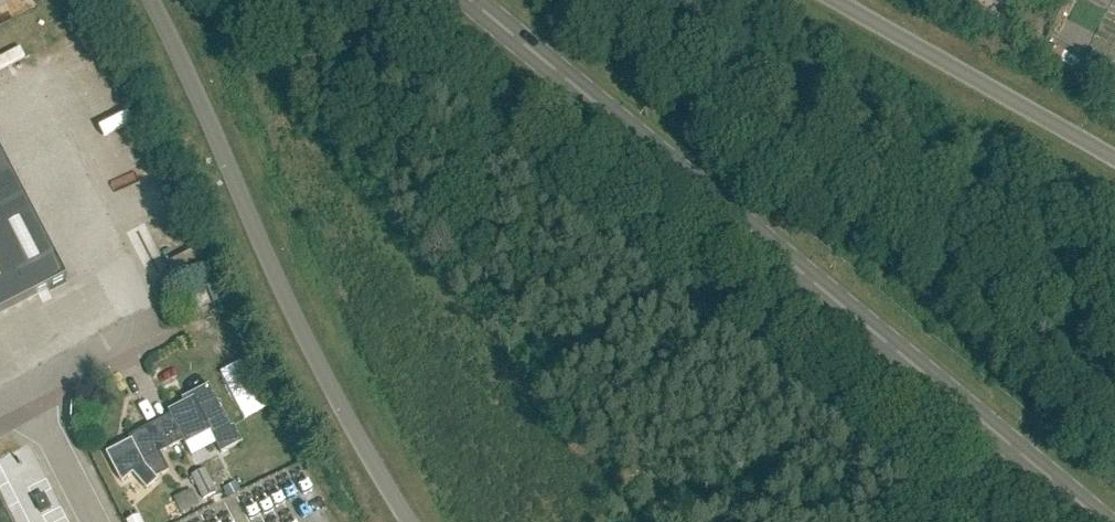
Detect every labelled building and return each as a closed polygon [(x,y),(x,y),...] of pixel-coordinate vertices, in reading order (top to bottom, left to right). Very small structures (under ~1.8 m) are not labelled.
[(67,279),(0,149),(0,313),(67,279)] [(165,265),(193,251),(188,240),(160,254),(165,265)] [(175,284),(179,304),(203,299),(199,279),(175,284)] [(166,413),(175,429),(165,434),(171,446),(183,440),(185,444),(208,432),(219,453),(239,443),(231,428),(229,429),(206,386),(188,396),(191,400),(166,413)] [(169,470),(159,453),(171,446),(165,434),(158,420),(144,428),(143,426),(125,435),(127,439),(103,452),(117,479),(121,482),(130,472),(146,487),(153,479),(169,470)] [(203,469),(191,475),(203,499),(215,493),(203,469)] [(50,508),(43,494),(34,498),(42,513),(50,508)]
